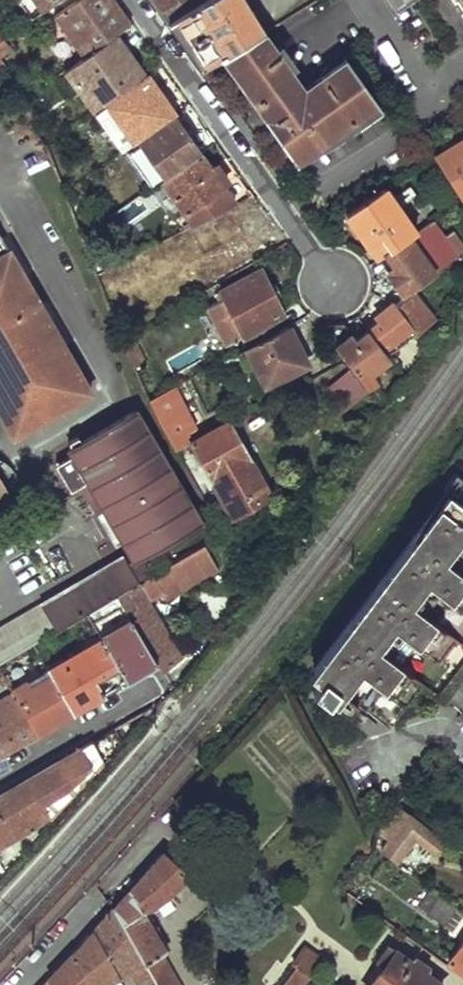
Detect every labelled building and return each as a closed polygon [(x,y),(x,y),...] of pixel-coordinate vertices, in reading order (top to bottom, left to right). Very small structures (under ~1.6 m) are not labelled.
[(30,20),(58,0),(16,0),(30,20)] [(81,57),(114,34),(131,22),(115,0),(75,0),(52,16),(81,57)] [(167,22),(202,1),(201,0),(151,0),(167,22)] [(167,22),(191,56),(254,17),(242,0),(203,0),(202,1),(167,22)] [(462,15),(462,0),(454,0),(462,15)] [(254,17),(191,56),(200,69),(219,57),(263,30),(254,17)] [(263,30),(219,57),(296,162),(381,107),(346,58),(304,88),(263,30)] [(65,69),(93,110),(142,76),(143,75),(114,34),(81,57),(65,69)] [(166,97),(148,72),(143,75),(142,76),(146,81),(160,100),(166,97)] [(108,107),(133,142),(176,111),(166,97),(160,100),(146,81),(108,107)] [(174,119),(140,143),(164,178),(198,153),(174,119)] [(438,154),(462,198),(462,197),(462,139),(438,154)] [(164,178),(160,180),(192,225),(231,206),(220,190),(208,173),(211,170),(198,153),(164,178)] [(211,170),(208,173),(220,190),(223,187),(211,170)] [(383,187),(345,213),(364,243),(380,233),(388,244),(411,228),(383,187)] [(230,215),(193,233),(200,247),(195,249),(200,262),(206,258),(218,283),(237,272),(234,267),(251,257),(230,215)] [(391,248),(385,252),(395,266),(387,271),(405,297),(394,305),(413,332),(415,334),(433,316),(410,285),(454,253),(431,219),(413,232),(391,248)] [(413,232),(411,228),(388,244),(391,248),(413,232)] [(380,233),(364,243),(375,259),(385,252),(391,248),(388,244),(380,233)] [(0,246),(0,405),(69,364),(0,246)] [(280,313),(257,271),(221,291),(225,298),(207,307),(228,346),(245,337),(249,346),(276,331),(269,319),(280,313)] [(379,316),(366,327),(382,349),(405,332),(409,335),(413,332),(394,305),(391,302),(376,313),(379,316)] [(249,346),(243,349),(264,386),(307,362),(286,325),(276,331),(249,346)] [(382,349),(366,327),(354,336),(351,333),(348,335),(335,344),(365,386),(376,378),(371,370),(388,356),(382,349)] [(69,364),(0,405),(0,422),(9,438),(86,392),(69,364)] [(173,388),(150,401),(157,415),(176,449),(191,441),(186,433),(195,428),(173,388)] [(134,407),(65,448),(132,559),(200,517),(134,407)] [(270,496),(229,421),(191,441),(176,449),(197,486),(203,483),(190,456),(197,453),(232,516),(270,496)] [(445,699),(462,675),(462,489),(459,487),(318,671),(322,675),(311,688),(323,700),(336,685),(387,725),(422,681),(445,699)] [(221,530),(151,571),(163,592),(234,552),(221,530)] [(0,625),(0,660),(22,647),(30,643),(85,611),(114,593),(133,580),(119,556),(0,625)] [(133,580),(114,593),(129,617),(156,663),(161,671),(185,654),(182,650),(177,652),(133,580)] [(129,617),(100,636),(116,662),(121,671),(127,680),(156,663),(129,617)] [(89,652),(49,675),(71,712),(104,693),(99,684),(94,675),(116,662),(100,636),(98,633),(83,642),(89,652)] [(30,643),(22,647),(31,662),(39,658),(30,643)] [(99,684),(121,671),(116,662),(94,675),(99,684)] [(21,677),(7,686),(11,691),(38,732),(71,712),(49,675),(46,670),(24,682),(21,677)] [(0,697),(0,753),(38,732),(11,691),(0,697)] [(0,793),(0,844),(33,824),(46,813),(50,818),(93,772),(150,706),(0,793)] [(376,844),(408,869),(424,847),(433,852),(442,841),(397,808),(381,830),(384,833),(376,844)] [(136,911),(160,896),(184,877),(160,852),(110,908),(154,984),(174,984),(157,955),(162,952),(136,911)] [(427,913),(442,924),(453,911),(438,900),(427,913)] [(117,974),(128,969),(137,984),(154,984),(110,908),(92,930),(117,974)] [(92,930),(73,952),(92,984),(106,984),(104,981),(117,974),(92,930)] [(462,973),(462,942),(448,961),(462,973)] [(443,984),(428,974),(425,965),(412,955),(404,956),(387,944),(376,959),(381,963),(366,984),(442,984),(443,984)] [(293,966),(304,974),(316,957),(302,947),(290,963),(293,966)] [(73,952),(48,979),(51,984),(92,984),(73,952)] [(306,975),(304,974),(293,966),(279,984),(299,984),(306,975)]
